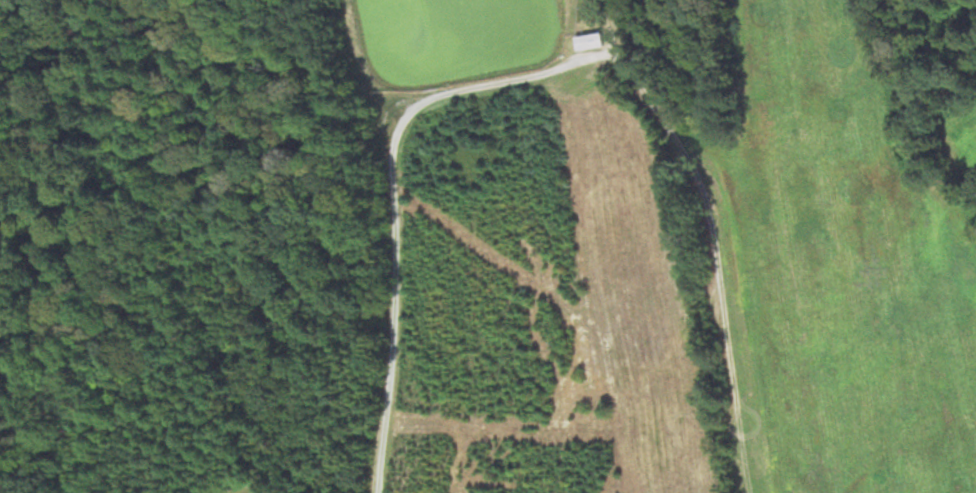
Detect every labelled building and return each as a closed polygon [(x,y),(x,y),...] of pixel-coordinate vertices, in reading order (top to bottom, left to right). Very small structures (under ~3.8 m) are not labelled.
[(578,36),(604,32),(606,46),(580,49),(578,36)]
